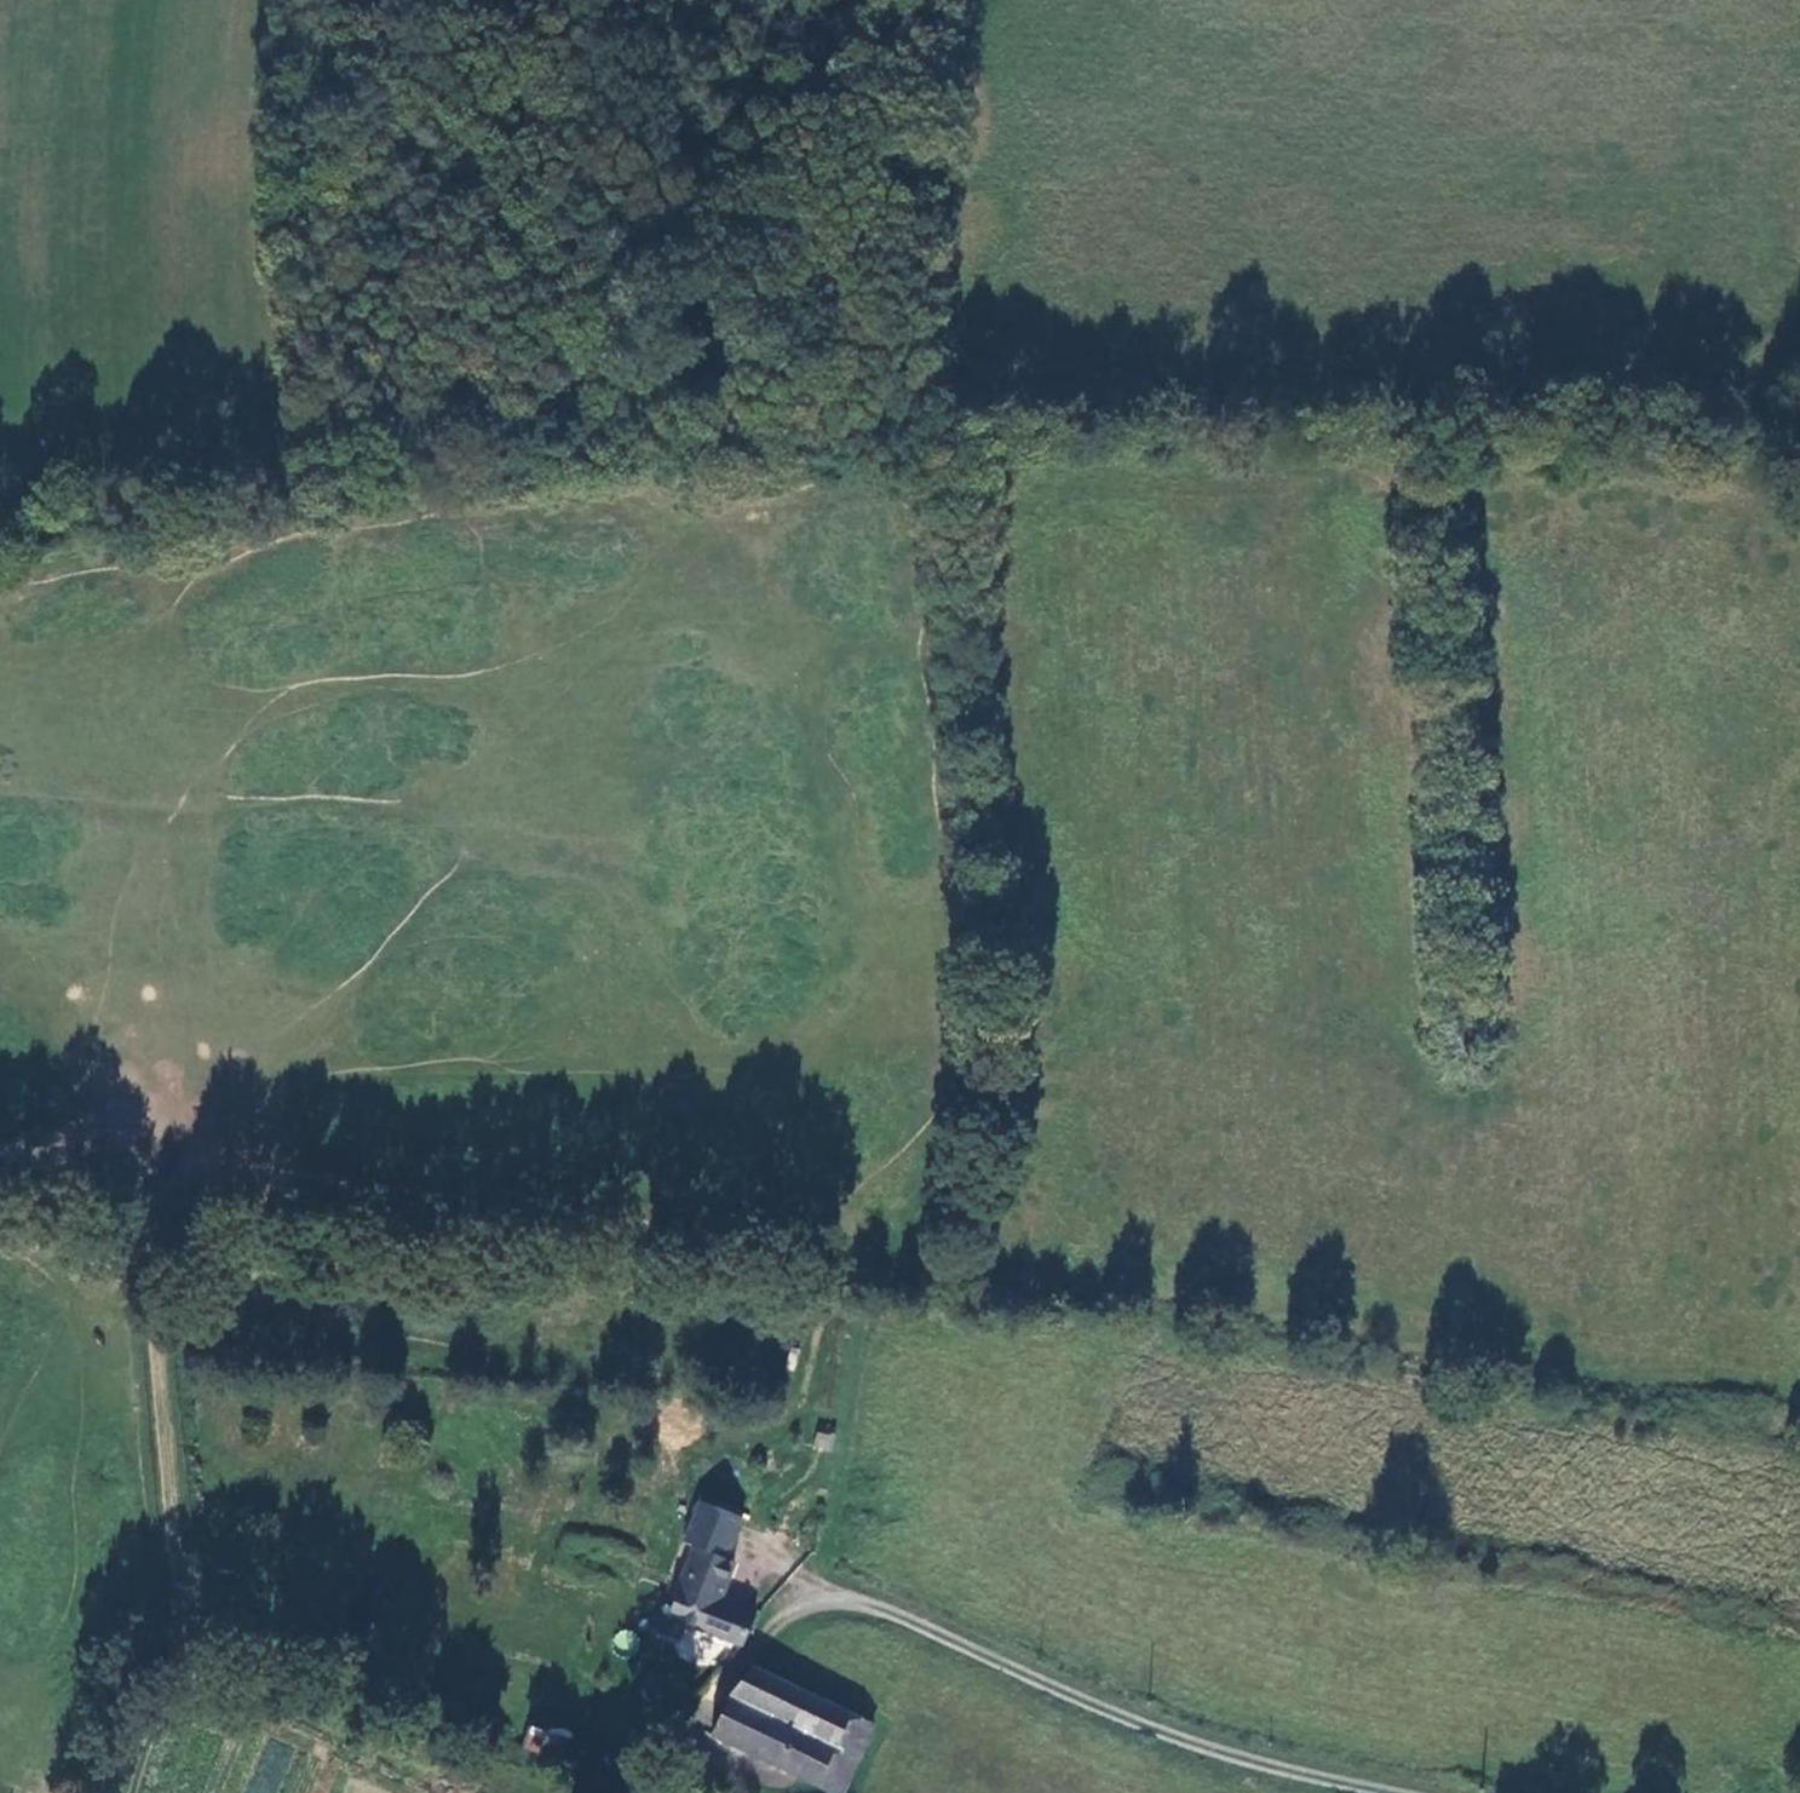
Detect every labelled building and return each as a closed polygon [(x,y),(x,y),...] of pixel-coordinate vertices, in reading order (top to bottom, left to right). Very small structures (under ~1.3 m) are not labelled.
[(745,1642),(755,1615),(719,1602),(734,1559),(694,1545),(670,1614),(663,1631),(663,1633),(680,1639),(685,1625),(696,1628),(697,1625),(745,1642)] [(663,1631),(670,1614),(664,1612),(658,1629),(663,1631)] [(883,1730),(755,1671),(726,1706),(713,1741),(827,1792),(854,1792),(883,1730)]
